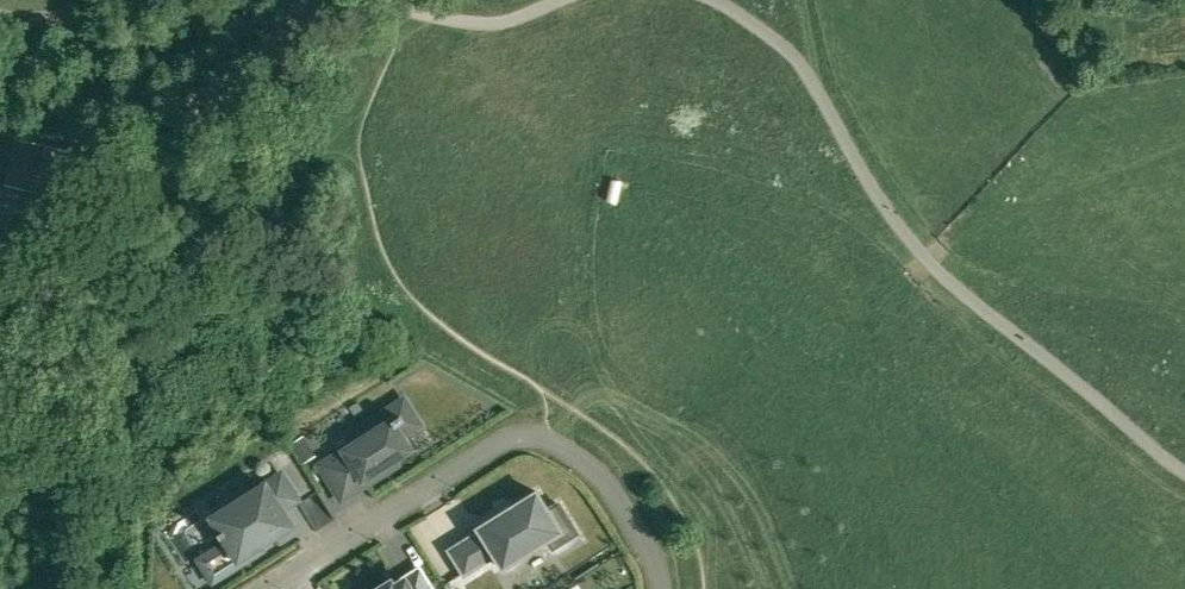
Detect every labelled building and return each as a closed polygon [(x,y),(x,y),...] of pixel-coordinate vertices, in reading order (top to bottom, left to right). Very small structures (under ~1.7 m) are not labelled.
[(59,197),(71,149),(16,136),(4,184),(59,197)] [(321,464),(340,494),(342,498),(383,472),(379,467),(410,448),(401,435),(419,423),(404,399),(355,430),(361,440),(321,464)] [(302,464),(316,455),(304,435),(290,443),(302,464)] [(218,550),(229,568),(229,569),(261,549),(259,545),(277,533),(291,524),(282,510),(281,508),(296,499),(297,498),(282,474),(214,517),(222,531),(219,533),(221,536),(224,534),(229,542),(217,549),(218,550)] [(495,555),(503,568),(548,540),(553,548),(578,533),(559,502),(549,509),(537,491),(478,527),(480,530),(449,550),(465,574),(495,555)] [(405,579),(394,586),(391,582),(384,586),(383,585),(383,586),(384,587),(381,588),(411,588),(405,579)]
